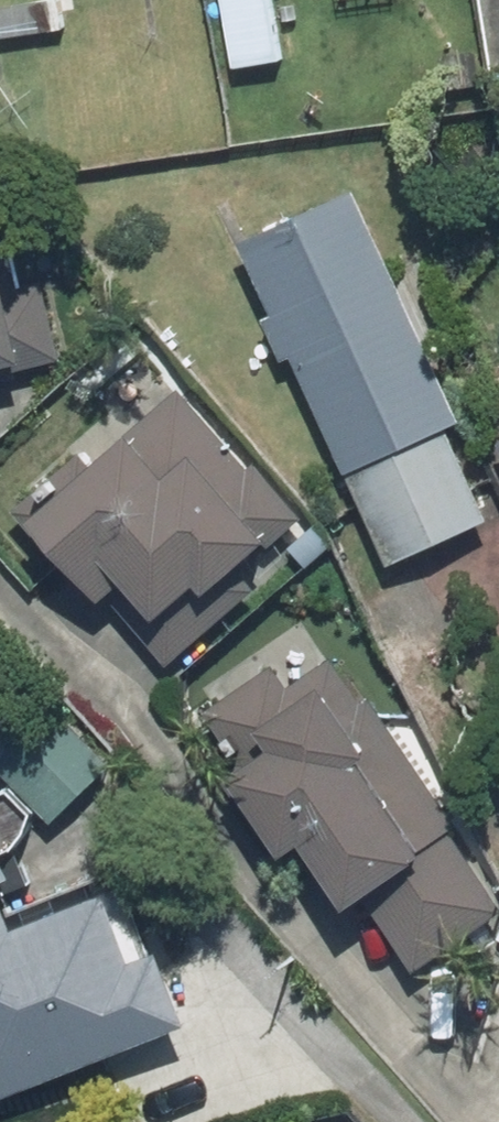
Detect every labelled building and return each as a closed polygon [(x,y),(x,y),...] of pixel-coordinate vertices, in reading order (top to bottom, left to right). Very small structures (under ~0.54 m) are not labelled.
[(230,73),(282,63),(270,0),(216,0),(230,73)] [(0,8),(0,41),(60,34),(57,2),(0,8)] [(236,248),(269,321),(259,326),(278,367),(288,362),(341,476),(457,422),(352,194),(236,248)] [(25,373),(54,368),(42,296),(15,300),(2,216),(0,216),(0,377),(25,373)] [(20,533),(91,608),(108,592),(145,631),(186,592),(198,604),(291,517),(171,390),(20,533)] [(450,441),(346,484),(383,572),(487,529),(450,441)] [(289,636),(180,716),(222,772),(211,780),(273,865),(289,852),(338,919),(361,902),(415,975),(498,914),(441,837),(457,826),(345,675),(327,688),(289,636)] [(88,706),(0,789),(0,803),(33,838),(128,749),(88,706)] [(185,1029),(156,954),(128,964),(101,895),(8,931),(3,920),(0,921),(0,1101),(185,1029)]
